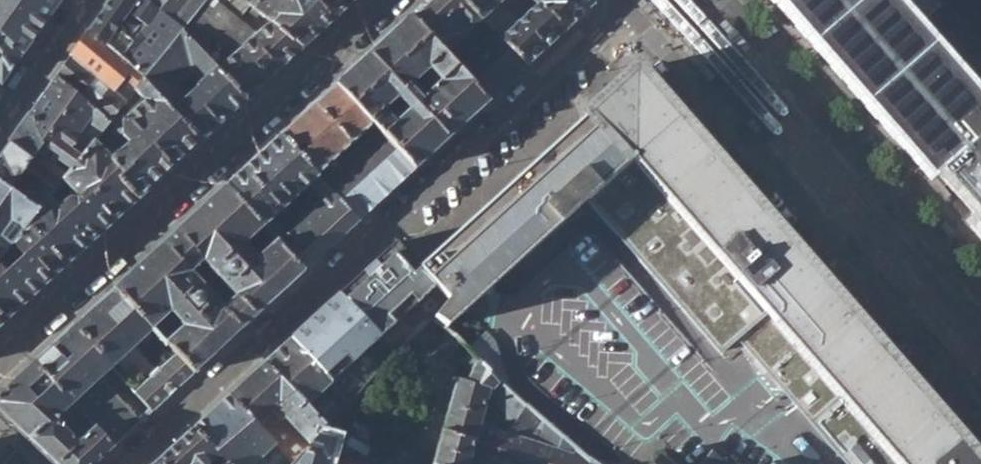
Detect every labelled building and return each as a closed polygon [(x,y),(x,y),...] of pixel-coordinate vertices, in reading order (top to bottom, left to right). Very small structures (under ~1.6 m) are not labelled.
[(63,0),(0,0),(0,31),(25,53),(61,4),(63,0)] [(87,35),(105,48),(120,60),(145,80),(182,35),(142,0),(112,0),(87,35)] [(182,35),(210,0),(142,0),(182,35)] [(302,50),(270,23),(266,24),(255,36),(252,33),(235,19),(230,15),(212,0),(210,0),(182,35),(245,102),(302,50)] [(356,0),(212,0),(230,15),(239,4),(266,24),(270,23),(302,50),(356,0)] [(411,18),(444,54),(480,20),(460,0),(431,0),(411,18)] [(480,20),(487,27),(494,34),(499,38),(518,21),(500,3),(503,0),(460,0),(480,20)] [(588,0),(542,0),(535,6),(518,21),(499,38),(527,67),(594,6),(588,0)] [(637,4),(648,15),(653,9),(644,0),(642,0),(637,4)] [(938,173),(980,136),(980,0),(784,0),(938,173)] [(235,19),(252,33),(258,26),(240,13),(235,19)] [(444,54),(411,18),(337,87),(372,126),(377,132),(414,172),(429,158),(488,103),(459,69),(452,61),(444,54)] [(444,54),(452,61),(487,27),(480,20),(444,54)] [(726,20),(719,25),(744,53),(751,47),(726,20)] [(452,61),(459,69),(494,34),(487,27),(452,61)] [(0,31),(0,82),(3,84),(25,53),(0,31)] [(488,103),(527,67),(499,38),(494,34),(459,69),(488,103)] [(87,35),(56,78),(111,124),(122,112),(128,103),(116,94),(125,84),(135,93),(143,83),(145,80),(120,60),(105,48),(87,35)] [(199,145),(245,102),(182,35),(145,80),(143,83),(199,145)] [(691,49),(684,54),(710,82),(716,76),(691,49)] [(680,122),(636,70),(580,123),(419,269),(451,303),(436,323),(447,330),(511,271),(555,228),(708,405),(751,353),(846,463),(978,463),(916,392),(796,255),(680,122)] [(35,114),(47,140),(33,163),(29,170),(39,178),(58,191),(65,181),(96,142),(111,124),(56,78),(33,109),(35,114)] [(138,202),(199,145),(143,83),(135,93),(143,103),(137,112),(135,110),(129,114),(132,116),(128,120),(122,112),(111,124),(129,144),(112,159),(125,174),(119,181),(138,202)] [(135,93),(125,84),(116,94),(128,103),(135,93)] [(337,87),(280,138),(294,154),(302,146),(306,151),(299,158),(317,178),(372,126),(337,87)] [(787,88),(781,93),(790,104),(796,99),(787,88)] [(8,144),(33,163),(47,140),(35,114),(29,115),(8,144)] [(753,118),(747,124),(757,134),(763,129),(753,118)] [(360,223),(414,172),(377,132),(322,183),(360,223)] [(938,173),(978,219),(970,225),(980,238),(980,136),(938,173)] [(280,138),(225,189),(278,243),(287,236),(275,223),(312,187),(319,180),(317,178),(299,158),(294,154),(280,138)] [(66,270),(138,202),(119,181),(125,174),(112,159),(96,142),(65,181),(82,196),(78,200),(70,201),(62,208),(51,199),(40,212),(29,228),(66,270)] [(14,193),(22,180),(32,188),(24,200),(40,212),(51,199),(58,191),(39,178),(29,170),(33,163),(8,144),(0,156),(0,183),(14,193)] [(294,154),(299,158),(306,151),(302,146),(294,154)] [(307,273),(360,223),(322,183),(319,180),(312,187),(325,201),(287,236),(278,243),(307,273)] [(13,248),(29,228),(40,212),(24,200),(14,193),(0,183),(0,263),(13,248)] [(225,189),(115,292),(155,332),(179,356),(197,375),(307,273),(278,243),(225,189)] [(66,270),(29,228),(13,248),(24,260),(0,283),(0,330),(66,270)] [(395,243),(341,294),(398,358),(414,341),(432,320),(436,323),(451,303),(419,269),(395,243)] [(115,292),(75,328),(114,370),(155,332),(115,292)] [(341,294),(290,342),(335,390),(353,409),(388,370),(398,358),(341,294)] [(476,374),(480,363),(456,337),(447,330),(436,323),(432,320),(414,341),(442,364),(456,377),(466,366),(476,374)] [(75,328),(33,367),(73,408),(114,370),(75,328)] [(398,358),(388,370),(417,394),(442,364),(414,341),(398,358)] [(267,364),(232,397),(276,444),(311,413),(335,390),(290,342),(267,364)] [(154,413),(197,375),(179,356),(138,395),(141,398),(154,413)] [(471,462),(481,426),(490,400),(491,393),(496,392),(502,385),(480,363),(476,374),(471,386),(461,384),(437,463),(470,463),(471,462)] [(115,449),(97,431),(73,408),(33,367),(0,396),(0,413),(56,463),(99,463),(115,449)] [(496,392),(491,393),(490,400),(516,424),(508,435),(481,426),(471,462),(478,463),(597,463),(532,409),(529,409),(502,385),(496,392)] [(335,390),(311,413),(331,433),(353,409),(335,390)] [(194,431),(220,459),(224,463),(296,463),(276,444),(232,397),(194,431)] [(115,449),(154,413),(141,398),(106,430),(102,426),(97,431),(115,449)] [(220,459),(194,431),(159,463),(215,463),(220,459)] [(323,443),(336,447),(341,434),(331,433),(323,443)] [(336,447),(323,443),(303,463),(330,463),(336,447)] [(730,463),(711,452),(701,463),(730,463)]
